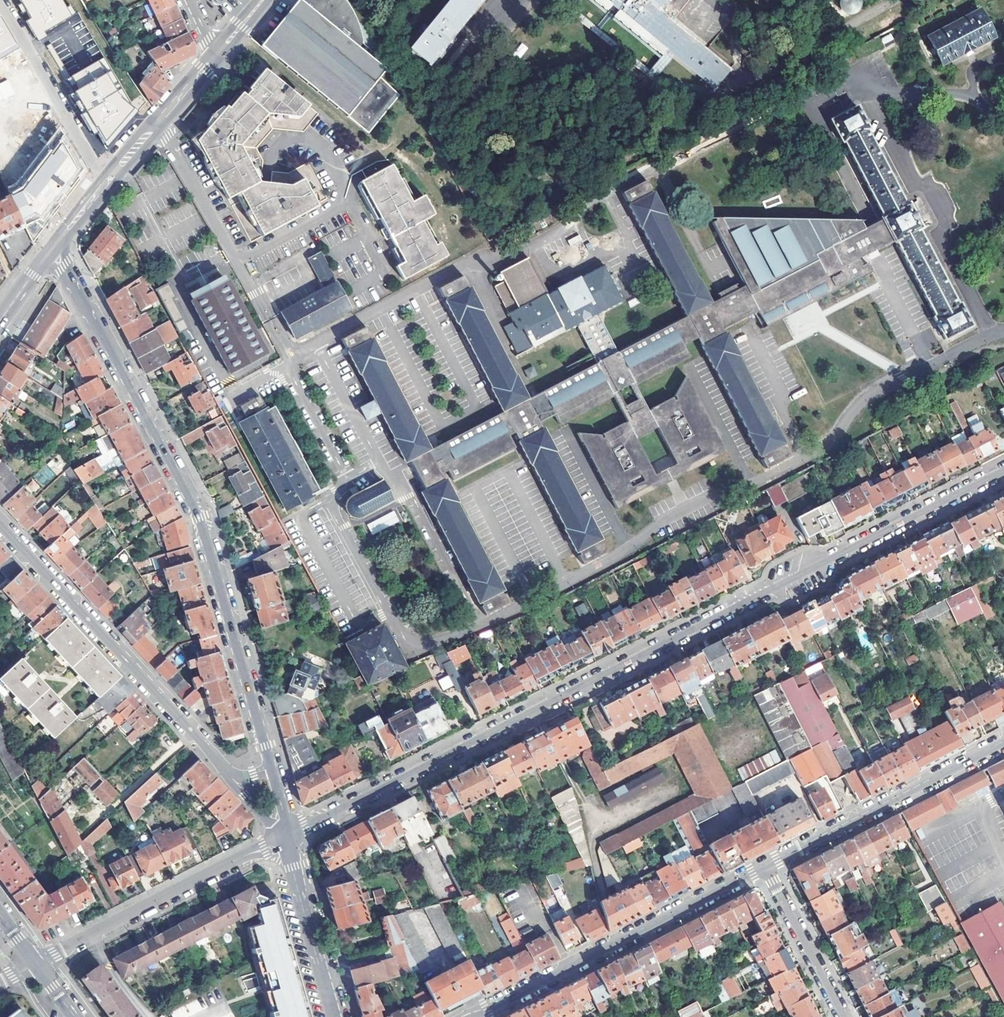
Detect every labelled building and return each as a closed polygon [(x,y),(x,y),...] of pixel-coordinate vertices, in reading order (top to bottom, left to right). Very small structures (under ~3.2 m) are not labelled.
[(75,13),(70,5),(65,7),(61,0),(19,0),(21,2),(16,5),(21,14),(26,11),(30,18),(25,20),(37,41),(45,36),(43,31),(75,13)] [(99,6),(96,0),(92,0),(88,2),(91,10),(99,6)] [(149,0),(147,1),(148,4),(151,3),(156,14),(174,6),(171,0),(149,0)] [(270,56),(303,15),(297,11),(300,8),(305,0),(299,0),(260,48),(270,56)] [(300,8),(297,11),(303,15),(270,56),(367,135),(398,97),(379,79),(385,72),(369,59),(374,53),(362,42),(360,32),(357,24),(351,11),(344,0),(305,0),(300,8)] [(402,53),(427,74),(453,42),(450,39),(457,29),(481,0),(451,0),(426,30),(423,27),(402,53)] [(612,5),(607,11),(610,14),(626,27),(632,20),(640,26),(634,33),(666,59),(681,72),(687,65),(716,88),(731,70),(659,12),(669,0),(607,0),(612,5)] [(860,11),(862,5),(860,0),(842,0),(841,2),(841,8),(844,13),(849,15),(855,15),(860,11)] [(174,6),(156,14),(163,29),(181,21),(180,18),(174,6)] [(927,38),(943,68),(970,54),(996,40),(981,10),(927,38)] [(18,47),(0,17),(0,58),(18,47)] [(167,37),(156,43),(158,48),(187,35),(182,24),(181,21),(163,29),(167,37)] [(158,48),(148,53),(152,60),(156,66),(161,71),(164,70),(175,64),(185,59),(194,55),(194,50),(188,37),(187,35),(158,48)] [(115,94),(96,60),(69,75),(52,45),(48,47),(72,91),(67,93),(91,135),(95,132),(105,148),(137,112),(115,94)] [(256,237),(299,213),(298,210),(307,205),(309,203),(311,207),(322,200),(320,197),(331,191),(312,156),(292,166),(276,164),(275,177),(266,176),(264,176),(260,170),(267,162),(267,155),(260,142),(277,122),(308,125),(322,107),(260,58),(258,62),(253,68),(260,73),(252,83),(250,86),(248,88),(241,83),(207,127),(210,131),(213,133),(205,145),(232,194),(243,188),(245,191),(246,194),(236,200),(256,237)] [(140,76),(144,80),(156,66),(152,60),(140,76)] [(161,94),(170,84),(168,81),(161,71),(156,66),(144,80),(140,86),(150,101),(152,105),(161,94)] [(245,78),(241,83),(248,88),(250,86),(252,83),(245,78)] [(0,83),(0,100),(14,94),(8,80),(0,83)] [(878,216),(904,204),(866,133),(869,132),(856,107),(827,122),(840,147),(842,147),(878,216)] [(86,171),(60,127),(17,185),(6,190),(10,197),(25,227),(32,242),(39,233),(86,171)] [(210,131),(207,127),(200,136),(205,145),(213,133),(210,131)] [(401,260),(407,273),(452,249),(445,236),(440,238),(426,214),(438,208),(427,189),(416,195),(392,152),(381,155),(365,163),(370,171),(364,175),(393,227),(408,256),(401,260)] [(687,316),(711,304),(698,280),(696,281),(662,217),(664,216),(653,195),(651,196),(649,192),(651,191),(647,183),(623,196),(627,205),(629,204),(631,207),(629,208),(640,229),(641,228),(659,263),(675,293),(673,294),(685,317),(687,316)] [(0,202),(0,240),(25,227),(10,197),(0,202)] [(890,244),(918,231),(921,230),(906,203),(904,204),(878,216),(876,217),(878,219),(858,230),(855,224),(861,220),(821,216),(825,224),(731,212),(727,204),(710,202),(712,207),(709,208),(716,222),(721,219),(754,282),(748,285),(757,312),(764,324),(781,315),(779,310),(828,285),(828,284),(829,283),(830,285),(831,286),(832,288),(833,288),(834,289),(836,290),(838,290),(840,289),(842,288),(843,287),(844,285),(845,283),(845,281),(845,280),(844,278),(845,277),(850,286),(870,276),(865,266),(860,269),(857,262),(890,244)] [(299,213),(311,207),(309,203),(307,205),(298,210),(299,213)] [(821,216),(727,204),(731,212),(825,224),(821,216)] [(106,206),(99,215),(107,221),(111,215),(106,206)] [(754,282),(721,219),(716,222),(725,240),(748,285),(754,282)] [(106,227),(83,256),(93,275),(122,240),(106,227)] [(956,302),(918,231),(890,244),(891,247),(894,246),(930,315),(928,316),(940,341),(970,325),(957,301),(956,302)] [(570,244),(581,241),(580,235),(568,239),(570,244)] [(282,311),(297,335),(352,305),(322,251),(310,257),(327,287),(314,293),(282,311)] [(579,326),(598,362),(615,354),(596,317),(621,304),(602,268),(578,280),(576,278),(553,290),(554,292),(520,310),(520,309),(545,296),(527,260),(500,274),(505,283),(496,288),(514,322),(504,328),(511,340),(518,346),(516,350),(519,357),(566,333),(579,326)] [(504,410),(527,399),(526,398),(528,397),(517,376),(515,377),(481,311),(482,310),(470,287),(468,288),(467,286),(469,285),(464,275),(439,289),(444,298),(446,297),(447,299),(445,300),(457,323),(459,323),(493,389),(491,389),(502,410),(504,410)] [(120,326),(137,317),(127,298),(132,295),(141,310),(151,305),(153,308),(159,305),(144,277),(106,299),(113,312),(120,326)] [(803,310),(850,286),(845,277),(844,278),(845,280),(845,281),(845,283),(844,285),(843,287),(842,288),(840,289),(838,290),(836,290),(834,289),(833,288),(832,288),(831,286),(830,285),(829,283),(828,284),(828,285),(779,310),(781,315),(764,324),(767,329),(803,310)] [(168,283),(155,290),(178,333),(187,328),(172,299),(176,297),(168,283)] [(227,283),(192,302),(200,317),(197,318),(202,329),(201,329),(204,334),(207,332),(206,333),(206,335),(208,336),(210,336),(230,372),(265,353),(227,283)] [(757,312),(748,285),(740,290),(737,285),(719,295),(721,299),(711,304),(687,316),(688,317),(615,354),(598,362),(527,399),(504,410),(429,450),(411,458),(412,460),(410,461),(414,468),(425,488),(427,487),(427,489),(446,481),(442,473),(448,470),(454,480),(463,475),(461,472),(514,444),(510,436),(515,433),(521,442),(543,430),(539,422),(553,415),(557,422),(612,394),(634,383),(687,355),(682,345),(698,337),(703,345),(724,334),(722,331),(757,312)] [(47,359),(70,314),(61,307),(63,300),(56,286),(47,300),(49,302),(29,335),(26,333),(23,337),(20,342),(35,352),(47,359)] [(47,300),(26,333),(29,335),(49,302),(47,300)] [(143,314),(137,317),(120,326),(125,335),(129,343),(152,330),(143,314)] [(168,321),(155,328),(164,345),(177,338),(168,321)] [(411,458),(429,450),(428,449),(430,447),(419,427),(418,428),(383,362),(385,361),(373,339),(371,340),(369,336),(371,335),(366,326),(342,339),(346,347),(347,347),(350,351),(348,352),(360,374),(362,373),(377,402),(374,403),(373,402),(362,408),(368,420),(380,414),(379,412),(381,411),(396,439),(395,440),(406,461),(411,458)] [(153,329),(152,330),(129,343),(132,349),(138,359),(161,346),(153,329)] [(724,334),(703,345),(701,346),(713,370),(715,369),(748,433),(746,434),(757,455),(759,454),(761,458),(759,459),(764,467),(789,454),(784,445),(782,446),(780,443),(782,442),(771,421),(769,422),(736,358),(738,356),(726,333),(724,334)] [(81,334),(68,340),(73,349),(69,351),(76,365),(93,356),(87,345),(81,334)] [(745,334),(735,339),(743,358),(753,354),(745,334)] [(35,352),(20,342),(6,364),(21,374),(35,352)] [(169,361),(161,346),(138,359),(142,367),(146,375),(160,367),(167,363),(169,361)] [(93,356),(76,365),(86,384),(97,379),(103,375),(101,372),(93,356)] [(182,364),(178,356),(169,361),(167,363),(170,369),(180,388),(191,382),(190,380),(197,376),(189,360),(182,364)] [(170,369),(167,363),(160,367),(163,372),(170,369)] [(6,364),(0,373),(0,379),(17,389),(25,377),(21,374),(6,364)] [(533,365),(524,370),(529,379),(538,374),(533,365)] [(318,386),(326,381),(317,366),(309,372),(318,386)] [(34,370),(28,379),(54,396),(62,401),(62,397),(63,389),(34,370)] [(649,411),(657,428),(677,465),(701,452),(698,448),(701,447),(703,451),(725,453),(719,442),(717,444),(690,390),(692,389),(687,377),(675,396),(676,400),(674,401),(672,398),(651,409),(652,410),(649,411)] [(17,389),(0,379),(0,398),(10,404),(12,406),(21,392),(17,389)] [(84,403),(104,391),(101,386),(97,379),(86,384),(76,390),(81,399),(82,401),(78,403),(80,405),(84,403)] [(627,422),(636,439),(657,428),(649,411),(634,383),(612,394),(627,422)] [(940,390),(945,398),(952,394),(948,386),(940,390)] [(104,391),(84,403),(93,420),(98,417),(119,405),(115,397),(110,388),(104,391)] [(81,399),(76,390),(62,397),(62,401),(62,403),(65,408),(81,399)] [(208,396),(206,391),(198,395),(196,392),(187,397),(196,415),(206,409),(204,406),(212,402),(208,396)] [(62,401),(54,396),(53,413),(61,418),(62,403),(62,401)] [(254,398),(252,399),(254,403),(240,410),(244,417),(254,411),(255,415),(238,424),(282,507),(309,493),(308,491),(314,487),(272,408),(265,411),(264,410),(260,412),(259,409),(262,407),(256,396),(254,398)] [(10,404),(0,398),(0,420),(10,404)] [(238,406),(240,410),(254,403),(252,399),(238,406)] [(84,403),(80,405),(90,421),(93,420),(84,403)] [(949,406),(961,429),(965,428),(964,427),(966,425),(954,403),(949,406)] [(103,431),(98,434),(100,439),(101,438),(129,423),(121,408),(119,405),(98,417),(105,432),(104,433),(103,431)] [(226,448),(234,444),(219,416),(180,438),(183,444),(204,432),(214,449),(224,444),(226,448)] [(655,476),(636,439),(627,422),(624,424),(623,423),(602,434),(604,438),(602,439),(600,435),(577,433),(583,444),(586,443),(614,496),(611,498),(617,509),(628,490),(625,486),(629,484),(631,488),(655,476)] [(129,423),(101,438),(109,452),(136,437),(135,434),(129,423)] [(969,428),(974,435),(967,439),(977,459),(997,449),(986,429),(983,431),(979,423),(969,428)] [(892,440),(902,435),(898,425),(888,431),(892,440)] [(543,430),(521,442),(519,443),(531,465),(532,465),(565,527),(563,528),(574,550),(577,549),(579,552),(577,553),(582,562),(607,549),(602,540),(600,541),(598,538),(600,536),(589,516),(588,517),(554,453),(556,452),(549,439),(544,430),(543,430)] [(79,482),(81,485),(116,466),(144,451),(142,448),(138,440),(136,437),(109,452),(73,473),(79,482)] [(977,459),(967,439),(954,446),(965,466),(977,459)] [(934,450),(935,451),(932,453),(945,476),(965,466),(954,446),(952,443),(939,449),(938,448),(934,450)] [(628,490),(617,509),(725,453),(703,451),(701,447),(698,448),(701,452),(677,465),(655,476),(631,488),(629,484),(625,486),(628,490)] [(144,451),(116,466),(123,479),(130,476),(151,464),(146,455),(144,451)] [(927,485),(945,476),(932,453),(918,461),(916,458),(913,459),(927,485)] [(901,470),(913,492),(927,485),(913,459),(912,457),(906,460),(910,468),(905,471),(903,468),(901,470)] [(56,474),(62,468),(53,459),(47,464),(56,474)] [(243,460),(236,464),(239,469),(228,476),(244,505),(257,497),(261,494),(243,460)] [(901,463),(903,468),(905,471),(910,468),(906,460),(901,463)] [(0,464),(0,504),(1,505),(21,487),(0,464)] [(151,464),(130,476),(138,490),(158,479),(156,475),(151,464)] [(225,470),(228,476),(239,469),(236,464),(225,470)] [(45,465),(33,477),(43,487),(56,475),(45,465)] [(64,473),(74,486),(79,482),(73,473),(69,468),(64,473)] [(894,476),(889,468),(884,471),(899,499),(913,492),(901,470),(898,471),(900,473),(894,476)] [(875,486),(885,506),(899,499),(884,471),(878,474),(880,477),(882,482),(875,486)] [(811,483),(805,473),(779,487),(786,500),(788,503),(805,494),(802,488),(811,483)] [(880,477),(872,481),(875,486),(882,482),(880,477)] [(158,479),(138,490),(145,503),(165,492),(160,482),(158,479)] [(871,479),(865,482),(869,489),(875,486),(872,481),(871,479)] [(363,515),(395,498),(386,480),(355,497),(353,499),(351,502),(350,504),(350,508),(351,510),(353,513),(356,515),(361,516),(363,515)] [(446,481),(427,489),(422,492),(434,515),(436,514),(469,578),(467,579),(478,600),(480,599),(483,603),(481,604),(486,612),(510,599),(505,591),(503,593),(501,589),(504,587),(493,566),(491,567),(457,503),(459,502),(447,480),(446,481)] [(857,486),(870,510),(873,508),(875,512),(885,506),(875,486),(869,489),(865,482),(857,486)] [(843,527),(871,513),(870,510),(857,486),(829,500),(843,527)] [(34,501),(21,487),(1,505),(8,513),(14,519),(29,505),(34,501)] [(766,494),(772,507),(786,500),(779,487),(766,494)] [(165,492),(145,503),(152,517),(156,515),(173,505),(171,502),(165,492)] [(247,510),(262,536),(264,535),(272,548),(278,545),(286,540),(261,494),(257,497),(261,504),(264,502),(264,506),(261,508),(258,504),(247,510)] [(1001,531),(1003,530),(1003,496),(988,504),(1000,529),(1001,531)] [(795,517),(806,538),(821,530),(824,537),(843,527),(829,500),(795,517)] [(45,503),(36,512),(41,517),(50,508),(45,503)] [(41,517),(32,525),(50,545),(69,528),(62,520),(64,518),(60,513),(64,510),(59,504),(55,509),(52,506),(50,508),(41,517)] [(962,517),(974,541),(992,531),(993,533),(1000,529),(988,504),(962,517)] [(32,525),(41,517),(36,512),(31,506),(29,505),(14,519),(24,529),(25,531),(32,525)] [(173,505),(156,515),(161,524),(153,528),(155,533),(161,530),(180,519),(174,509),(173,505)] [(218,512),(221,520),(234,512),(229,505),(218,512)] [(366,524),(372,535),(399,521),(394,510),(366,524)] [(775,517),(757,525),(758,528),(771,552),(781,547),(780,545),(789,540),(789,538),(779,518),(775,517)] [(949,524),(959,545),(962,543),(963,547),(968,544),(970,548),(976,545),(974,541),(962,517),(949,524)] [(180,519),(161,530),(167,550),(187,544),(184,533),(180,519)] [(50,545),(44,551),(52,560),(54,562),(70,547),(65,540),(78,528),(74,523),(69,528),(50,545)] [(940,563),(937,556),(954,548),(957,553),(963,551),(959,545),(949,524),(920,539),(934,565),(940,563)] [(747,565),(749,568),(760,562),(758,559),(771,552),(758,528),(734,540),(739,549),(736,550),(737,554),(733,555),(740,568),(747,565)] [(919,567),(923,574),(935,568),(934,565),(920,539),(907,545),(919,567)] [(254,559),(259,576),(271,571),(286,566),(278,545),(272,548),(254,559)] [(893,552),(906,575),(919,567),(907,545),(893,552)] [(656,551),(659,557),(669,552),(666,546),(656,551)] [(70,547),(54,562),(61,569),(67,576),(84,562),(70,547)] [(131,547),(125,550),(130,557),(134,564),(139,562),(131,547)] [(729,547),(712,556),(716,564),(727,586),(745,577),(740,568),(733,555),(729,547)] [(8,556),(0,548),(0,564),(8,556)] [(169,562),(156,566),(157,572),(162,570),(192,561),(189,551),(188,548),(153,558),(154,562),(168,558),(169,562)] [(125,550),(111,563),(117,570),(130,557),(125,550)] [(871,564),(884,588),(906,577),(906,575),(893,552),(871,564)] [(232,562),(235,571),(250,562),(245,554),(232,562)] [(632,563),(634,569),(652,560),(649,554),(632,563)] [(162,570),(169,592),(177,590),(198,584),(193,566),(192,561),(162,570)] [(84,562),(67,576),(69,579),(79,590),(96,576),(96,575),(84,562)] [(714,593),(727,586),(716,564),(702,571),(714,593)] [(846,576),(859,600),(868,595),(870,599),(875,597),(872,594),(884,588),(871,564),(846,576)] [(702,571),(700,568),(683,577),(696,602),(714,593),(702,571)] [(989,569),(976,575),(979,582),(992,575),(989,569)] [(2,589),(14,602),(33,584),(24,574),(22,571),(2,589)] [(248,580),(256,610),(280,601),(271,571),(259,576),(248,580)] [(992,616),(986,606),(985,607),(976,588),(994,578),(992,575),(979,582),(969,588),(982,613),(986,620),(992,616)] [(94,606),(97,609),(109,599),(121,588),(115,581),(106,588),(96,576),(79,590),(94,606)] [(840,617),(842,620),(855,613),(853,608),(861,605),(859,600),(846,576),(842,579),(839,585),(842,590),(830,596),(840,617)] [(680,610),(696,602),(683,577),(666,585),(667,588),(680,610)] [(14,602),(26,615),(31,610),(45,597),(39,590),(33,584),(14,602)] [(198,584),(177,590),(183,611),(204,605),(199,588),(198,584)] [(149,591),(152,597),(161,594),(159,588),(149,591)] [(664,589),(665,591),(650,599),(662,620),(680,610),(667,588),(664,589)] [(951,609),(959,625),(982,613),(969,588),(946,599),(951,609)] [(305,592),(314,608),(321,604),(313,590),(305,592)] [(817,603),(827,624),(840,617),(830,596),(817,603)] [(27,624),(31,629),(34,627),(55,607),(47,599),(45,597),(31,610),(36,615),(27,624)] [(650,599),(650,597),(627,609),(639,631),(662,620),(650,599)] [(109,599),(97,609),(107,619),(117,610),(109,599)] [(951,609),(946,599),(924,610),(929,620),(951,609)] [(256,610),(262,628),(286,620),(280,601),(256,610)] [(575,606),(578,616),(588,613),(584,603),(575,606)] [(804,610),(814,630),(827,624),(817,603),(804,610)] [(190,634),(197,632),(199,640),(213,635),(208,616),(204,605),(183,611),(190,634)] [(611,608),(613,612),(612,613),(625,638),(639,631),(627,609),(625,606),(621,608),(619,605),(611,608)] [(34,627),(44,638),(66,618),(57,609),(55,607),(34,627)] [(139,608),(119,624),(121,627),(125,630),(127,633),(123,637),(132,646),(142,636),(151,628),(147,624),(145,625),(141,620),(144,617),(140,613),(142,611),(139,608)] [(789,639),(791,643),(815,632),(814,630),(804,610),(793,615),(786,616),(779,619),(789,639)] [(899,616),(902,621),(914,615),(911,610),(899,616)] [(602,618),(598,620),(599,622),(611,645),(625,638),(612,613),(609,615),(607,611),(600,614),(602,618)] [(744,629),(757,655),(789,639),(779,619),(776,612),(744,629)] [(43,639),(97,698),(120,677),(94,649),(66,618),(44,638),(43,639)] [(381,621),(344,641),(365,682),(405,666),(402,661),(397,651),(394,645),(381,621)] [(611,645),(599,622),(581,632),(593,655),(611,645)] [(121,634),(125,630),(121,627),(119,624),(115,628),(121,634)] [(44,638),(34,627),(31,629),(42,640),(43,639),(44,638)] [(722,640),(735,666),(757,655),(744,629),(722,640)] [(581,632),(580,630),(559,641),(573,665),(593,655),(581,632)] [(200,651),(187,655),(189,660),(219,653),(214,639),(213,635),(199,640),(198,640),(200,651)] [(142,636),(132,646),(154,670),(165,660),(142,636)] [(559,641),(557,637),(546,643),(547,647),(561,672),(573,665),(559,641)] [(712,673),(717,682),(721,679),(718,672),(729,666),(730,669),(730,671),(735,681),(741,678),(735,666),(722,640),(701,650),(712,673)] [(468,655),(463,645),(444,652),(451,665),(468,655)] [(561,672),(547,647),(536,653),(549,677),(561,672)] [(406,659),(401,649),(397,651),(402,661),(406,659)] [(824,652),(828,658),(833,656),(830,649),(824,652)] [(686,658),(698,680),(712,673),(701,650),(686,658)] [(442,663),(456,691),(463,687),(451,665),(444,652),(433,657),(438,666),(442,663)] [(191,678),(194,689),(198,686),(199,685),(225,677),(222,666),(219,653),(189,660),(187,660),(186,661),(188,667),(196,665),(199,676),(191,678)] [(536,653),(524,659),(526,663),(537,683),(549,677),(536,653)] [(907,659),(910,664),(919,659),(917,654),(907,659)] [(680,691),(682,694),(687,691),(691,699),(697,696),(709,719),(716,716),(698,680),(686,658),(668,667),(680,691)] [(53,738),(76,717),(22,659),(0,679),(0,681),(53,738)] [(514,659),(509,661),(511,668),(524,690),(537,683),(526,663),(518,667),(514,659)] [(176,672),(165,660),(154,670),(160,676),(166,682),(176,672)] [(272,699),(277,718),(304,711),(302,702),(311,698),(318,695),(317,693),(314,689),(322,670),(305,663),(302,669),(300,675),(296,673),(288,691),(272,699)] [(463,687),(477,714),(494,705),(480,677),(473,665),(471,666),(474,672),(469,674),(473,682),(463,687)] [(647,678),(659,702),(680,691),(668,667),(647,678)] [(524,690),(511,668),(494,678),(506,700),(524,690)] [(845,775),(858,802),(870,795),(858,771),(823,700),(813,681),(807,669),(778,684),(810,748),(812,747),(826,775),(830,783),(845,775)] [(771,671),(766,673),(770,681),(775,678),(771,671)] [(193,690),(176,672),(166,682),(182,700),(193,690)] [(823,700),(839,692),(829,673),(813,681),(823,700)] [(488,680),(484,674),(480,677),(494,705),(506,700),(494,678),(488,680)] [(97,698),(76,717),(82,720),(88,719),(102,709),(107,715),(110,713),(133,691),(123,680),(120,677),(97,698)] [(199,685),(198,686),(203,688),(207,706),(232,699),(231,695),(225,677),(199,685)] [(637,713),(639,716),(661,705),(659,702),(647,678),(625,689),(637,713)] [(755,695),(754,696),(787,760),(789,759),(810,748),(778,684),(773,687),(755,695)] [(994,693),(1003,712),(1003,688),(994,693)] [(591,706),(603,730),(611,725),(613,726),(637,713),(625,689),(591,706)] [(200,697),(193,690),(182,700),(189,708),(200,697)] [(1000,728),(1003,726),(1003,713),(1003,712),(994,693),(992,690),(971,702),(982,723),(994,717),(1000,728)] [(110,713),(121,724),(141,706),(144,703),(135,693),(133,691),(110,713)] [(957,736),(950,720),(924,734),(924,731),(926,729),(908,694),(885,706),(905,745),(918,771),(921,769),(946,756),(960,749),(963,747),(957,736)] [(449,728),(433,696),(409,708),(426,740),(449,728)] [(970,729),(982,723),(971,702),(969,698),(964,701),(961,696),(958,698),(957,696),(954,697),(970,729)] [(949,700),(953,706),(945,711),(950,720),(957,736),(960,734),(966,746),(975,741),(970,729),(954,697),(949,700)] [(304,711),(313,708),(311,698),(302,702),(304,711)] [(207,706),(197,715),(201,721),(212,713),(215,724),(217,724),(237,718),(236,715),(232,699),(207,706)] [(117,727),(131,742),(155,721),(141,706),(121,724),(117,727)] [(283,740),(304,734),(327,727),(317,707),(313,708),(304,711),(277,718),(283,740)] [(392,712),(391,717),(386,719),(403,751),(426,740),(409,708),(403,710),(399,709),(392,712)] [(374,730),(389,758),(403,751),(386,719),(386,718),(379,722),(376,714),(356,725),(362,736),(374,730)] [(543,731),(558,760),(585,746),(588,751),(585,752),(584,757),(594,778),(604,772),(574,716),(543,731)] [(221,738),(225,743),(243,737),(242,734),(237,718),(217,724),(221,738)] [(694,718),(673,728),(677,736),(697,726),(694,718)] [(0,725),(0,755),(14,780),(25,772),(0,724),(0,725)] [(613,782),(678,750),(699,792),(600,844),(598,851),(600,858),(606,855),(672,820),(689,811),(731,790),(697,726),(677,736),(656,747),(647,751),(607,771),(613,782)] [(535,766),(537,770),(558,760),(543,731),(522,742),(535,766)] [(304,734),(283,740),(295,779),(321,765),(304,734)] [(651,739),(643,744),(647,751),(656,747),(651,739)] [(863,743),(868,752),(873,749),(868,740),(863,743)] [(502,752),(515,776),(520,774),(522,778),(529,774),(527,770),(535,766),(522,742),(502,752)] [(231,752),(236,759),(247,752),(244,744),(231,752)] [(354,777),(364,772),(350,745),(340,751),(343,756),(354,777)] [(918,771),(905,745),(888,754),(901,779),(915,772),(918,771)] [(796,771),(804,787),(826,775),(812,747),(810,748),(789,759),(796,771)] [(776,751),(737,767),(742,779),(781,763),(776,751)] [(493,789),(497,796),(502,793),(502,790),(510,787),(513,788),(519,785),(515,776),(502,752),(480,763),(493,789)] [(901,779),(888,754),(873,762),(885,787),(898,780),(901,779)] [(333,788),(354,777),(343,756),(328,763),(329,765),(323,768),(333,788)] [(39,799),(67,855),(80,843),(65,811),(99,777),(103,781),(93,790),(107,806),(119,795),(85,758),(48,790),(39,799)] [(745,782),(752,795),(796,771),(789,759),(787,760),(745,782)] [(995,788),(1003,784),(1003,759),(985,769),(995,788)] [(176,781),(193,799),(196,797),(215,780),(207,770),(198,760),(176,781)] [(885,787),(873,762),(858,771),(870,795),(873,793),(885,787)] [(446,780),(460,806),(493,789),(480,763),(446,780)] [(321,765),(295,779),(302,804),(333,788),(323,768),(321,765)] [(665,779),(658,768),(604,796),(610,808),(665,779)] [(594,778),(600,789),(613,782),(607,771),(604,772),(594,778)] [(987,786),(979,772),(901,813),(910,830),(945,811),(946,813),(958,806),(956,802),(987,786)] [(139,807),(146,800),(144,798),(161,782),(155,775),(124,803),(133,822),(143,812),(139,807)] [(48,790),(38,779),(32,786),(39,799),(48,790)] [(196,797),(207,809),(227,792),(224,789),(215,780),(196,797)] [(427,790),(442,819),(462,809),(460,806),(446,780),(427,790)] [(144,798),(146,800),(163,784),(161,782),(144,798)] [(809,796),(822,820),(837,812),(825,788),(809,796)] [(585,866),(592,865),(572,789),(552,800),(576,848),(578,852),(581,859),(585,866)] [(207,809),(219,822),(238,804),(232,797),(227,792),(207,809)] [(795,834),(813,824),(799,797),(763,816),(777,843),(795,834)] [(402,832),(407,842),(417,837),(418,839),(421,837),(420,836),(429,830),(412,798),(390,809),(402,832)] [(211,830),(216,839),(230,832),(237,826),(240,829),(251,818),(244,811),(238,804),(219,822),(211,830)] [(469,808),(463,811),(470,823),(476,820),(469,808)] [(378,840),(381,847),(392,841),(390,838),(402,832),(390,809),(367,820),(378,840)] [(691,857),(693,859),(710,850),(708,846),(689,811),(672,820),(691,857)] [(880,824),(891,845),(905,838),(907,840),(910,839),(897,815),(893,817),(880,824)] [(777,843),(763,816),(728,835),(742,862),(760,852),(777,843)] [(80,843),(85,856),(95,851),(91,845),(110,828),(106,819),(80,843)] [(342,833),(353,854),(378,840),(367,820),(342,833)] [(863,832),(875,854),(884,850),(888,856),(895,852),(891,845),(880,824),(867,830),(863,832)] [(155,842),(166,864),(191,852),(192,850),(197,847),(186,827),(172,834),(170,829),(152,837),(155,842)] [(850,839),(865,868),(870,866),(866,859),(871,856),(872,859),(876,857),(875,854),(863,832),(860,834),(850,839)] [(319,851),(328,870),(354,856),(353,854),(342,833),(321,843),(319,851)] [(446,863),(457,857),(445,833),(434,838),(435,842),(446,863)] [(9,845),(0,834),(0,852),(9,845)] [(742,862),(728,835),(708,846),(710,850),(722,872),(731,867),(742,862)] [(837,846),(850,870),(853,869),(851,867),(856,864),(860,871),(865,868),(850,839),(840,844),(837,846)] [(135,853),(138,862),(131,866),(138,879),(166,864),(155,842),(147,847),(145,843),(138,847),(139,850),(135,853)] [(423,848),(450,901),(458,899),(464,897),(463,894),(446,863),(435,842),(423,848)] [(67,855),(73,866),(88,859),(85,856),(80,843),(67,855)] [(0,852),(0,879),(13,896),(34,880),(9,845),(0,852)] [(818,856),(830,877),(846,869),(847,871),(850,870),(837,846),(833,848),(818,856)] [(719,874),(722,872),(710,850),(693,859),(704,881),(711,878),(719,874)] [(664,856),(668,866),(656,872),(659,879),(670,899),(674,897),(688,890),(675,865),(669,854),(664,856)] [(600,858),(608,887),(614,884),(620,881),(606,855),(600,858)] [(818,890),(816,885),(830,877),(818,856),(805,862),(792,869),(809,901),(818,896),(816,892),(818,890)] [(866,859),(870,866),(878,861),(876,857),(872,859),(871,856),(866,859)] [(109,879),(114,889),(120,886),(121,887),(138,879),(131,866),(126,857),(110,866),(114,876),(109,879)] [(702,882),(704,881),(693,859),(691,857),(675,865),(688,890),(702,882)] [(560,864),(564,872),(585,866),(581,859),(560,864)] [(344,868),(351,882),(355,881),(365,878),(356,861),(344,868)] [(870,866),(865,868),(868,873),(870,876),(874,874),(872,870),(870,866)] [(860,871),(859,872),(865,885),(872,881),(870,876),(868,873),(865,868),(860,871)] [(557,874),(548,876),(554,889),(562,885),(557,874)] [(845,881),(851,892),(859,888),(853,877),(845,881)] [(651,883),(650,880),(642,884),(655,907),(658,906),(670,899),(659,879),(651,883)] [(41,928),(76,910),(75,908),(65,888),(65,887),(49,894),(50,895),(47,897),(34,880),(13,896),(27,916),(35,928),(41,928)] [(91,900),(81,880),(65,888),(75,908),(77,907),(79,908),(83,906),(83,904),(91,900)] [(833,882),(836,889),(841,886),(838,880),(833,882)] [(330,902),(332,909),(364,901),(370,899),(368,893),(360,895),(355,881),(351,882),(326,889),(327,893),(330,902)] [(494,889),(490,881),(463,894),(464,897),(477,894),(494,889)] [(620,881),(614,884),(618,892),(624,889),(620,881)] [(642,884),(641,882),(625,891),(638,915),(651,909),(655,907),(642,884)] [(372,890),(375,904),(386,901),(383,888),(372,890)] [(834,891),(833,888),(818,896),(809,901),(818,920),(840,909),(832,893),(834,891)] [(618,892),(601,901),(605,915),(608,931),(623,923),(638,915),(625,891),(624,889),(618,892)] [(298,974),(294,960),(275,896),(266,899),(260,898),(255,897),(251,890),(232,898),(242,917),(243,919),(254,913),(255,910),(258,910),(259,912),(257,913),(265,943),(268,942),(271,951),(268,952),(283,1006),(286,1006),(289,1016),(286,1016),(310,1016),(298,974)] [(753,890),(742,895),(753,916),(753,917),(764,911),(753,890)] [(936,923),(938,926),(949,921),(953,919),(939,892),(929,897),(941,921),(936,923)] [(458,899),(464,912),(467,911),(466,909),(475,904),(479,913),(485,909),(477,894),(464,897),(458,899)] [(739,926),(742,931),(747,928),(744,923),(749,921),(747,917),(748,916),(749,918),(753,916),(742,895),(740,896),(727,903),(739,926)] [(230,923),(242,917),(232,898),(220,905),(230,923)] [(396,903),(399,914),(406,912),(414,910),(409,900),(396,903)] [(337,926),(338,930),(350,926),(370,921),(364,901),(332,909),(333,914),(337,926)] [(737,930),(736,927),(739,926),(727,903),(725,904),(713,910),(725,933),(732,929),(734,931),(737,930)] [(451,958),(453,957),(463,952),(440,904),(425,907),(451,958)] [(962,924),(1003,1003),(1003,914),(998,904),(962,924)] [(230,923),(220,905),(208,911),(218,929),(230,923)] [(586,931),(591,940),(608,931),(605,915),(601,917),(597,908),(575,919),(582,933),(586,931)] [(818,920),(826,936),(846,925),(840,913),(843,912),(841,908),(840,909),(818,920)] [(699,917),(712,942),(716,940),(715,938),(719,936),(720,938),(722,937),(721,935),(725,933),(713,910),(711,911),(699,917)] [(218,929),(208,911),(197,916),(206,936),(218,929)] [(753,917),(760,931),(752,935),(757,944),(776,934),(764,911),(753,917)] [(419,969),(421,973),(434,967),(406,912),(399,914),(392,916),(419,969)] [(500,919),(520,957),(511,961),(520,977),(527,974),(533,970),(537,968),(526,946),(510,913),(500,919)] [(206,936),(197,916),(184,923),(194,942),(206,936)] [(352,979),(355,989),(373,983),(402,974),(419,969),(392,916),(382,918),(389,945),(390,945),(393,959),(362,968),(360,964),(349,967),(352,979)] [(554,923),(564,944),(577,938),(567,917),(554,923)] [(692,945),(696,952),(712,943),(712,942),(699,917),(686,924),(682,926),(692,945)] [(949,921),(957,937),(962,935),(953,919),(949,921)] [(826,936),(838,957),(857,947),(871,940),(865,930),(859,932),(854,921),(846,925),(826,936)] [(194,942),(184,923),(172,928),(182,948),(194,942)] [(338,930),(339,935),(351,932),(350,926),(338,930)] [(648,944),(656,963),(692,945),(682,926),(672,931),(648,944)] [(182,948),(172,928),(161,934),(170,953),(182,948)] [(889,931),(897,947),(902,944),(894,929),(889,931)] [(170,953),(161,934),(149,940),(158,960),(170,953)] [(560,956),(549,934),(526,946),(537,968),(560,956)] [(761,955),(754,958),(757,962),(784,949),(776,934),(757,944),(756,945),(757,948),(755,949),(757,952),(759,951),(761,955)] [(954,938),(962,954),(970,950),(962,935),(957,937),(954,938)] [(158,960),(149,940),(137,946),(146,966),(158,960)] [(643,980),(644,981),(660,973),(656,963),(648,944),(644,946),(632,952),(643,980)] [(146,966),(137,946),(125,952),(135,971),(146,966)] [(846,963),(850,970),(868,962),(863,953),(861,954),(857,947),(838,957),(842,965),(846,963)] [(754,964),(757,969),(766,965),(772,977),(793,966),(784,949),(757,962),(754,964)] [(121,977),(122,978),(135,971),(125,952),(112,959),(121,977)] [(466,956),(463,952),(453,957),(456,961),(466,956)] [(616,961),(626,989),(643,980),(632,952),(629,953),(616,961)] [(511,961),(509,957),(492,967),(502,986),(516,979),(520,977),(511,961)] [(468,960),(426,982),(433,997),(440,1011),(461,999),(471,994),(482,989),(475,974),(468,960)] [(622,998),(628,995),(626,989),(616,961),(606,966),(596,971),(607,996),(611,1003),(616,1000),(613,994),(619,990),(622,998)] [(846,972),(854,988),(878,977),(872,965),(869,961),(868,962),(850,970),(846,972)] [(878,962),(872,965),(878,977),(884,973),(878,962)] [(137,1016),(117,988),(115,989),(109,981),(111,979),(100,965),(82,979),(94,996),(110,1016),(136,1016),(137,1016)] [(492,967),(491,965),(475,974),(482,989),(485,995),(499,988),(502,986),(492,967)] [(765,992),(767,996),(770,995),(800,980),(793,966),(772,977),(767,979),(772,988),(765,992)] [(979,981),(984,989),(990,987),(979,966),(971,969),(978,982),(979,981)] [(402,974),(405,980),(422,975),(421,973),(419,969),(402,974)] [(592,996),(600,1014),(606,1011),(600,1000),(607,996),(596,971),(593,972),(582,978),(592,996)] [(714,985),(723,1002),(742,992),(733,975),(714,985)] [(854,988),(862,1004),(886,992),(878,977),(854,988)] [(590,1000),(589,998),(592,996),(582,978),(580,979),(565,987),(578,1013),(582,1010),(579,1003),(586,999),(588,1001),(590,1000)] [(785,1007),(808,996),(800,980),(770,995),(773,1001),(780,997),(785,1007)] [(378,1013),(382,1011),(377,995),(374,996),(372,991),(375,990),(373,983),(355,989),(358,998),(363,1016),(379,1016),(378,1013)] [(580,1016),(578,1013),(565,987),(562,989),(547,997),(557,1016),(578,1016),(580,1016)] [(868,1016),(874,1016),(896,1007),(902,1004),(894,988),(886,992),(862,1004),(868,1016)] [(428,1000),(424,990),(412,996),(417,1005),(428,1000)] [(785,1007),(790,1016),(815,1016),(818,1015),(808,996),(785,1007)] [(431,1000),(418,1007),(424,1016),(443,1016),(440,1011),(433,997),(430,998),(431,1000)] [(547,997),(543,999),(526,1007),(530,1016),(557,1016),(547,997)] [(780,997),(773,1001),(778,1011),(785,1007),(780,997)] [(200,1000),(170,1010),(172,1016),(184,1016),(203,1011),(200,1000)] [(680,1016),(703,1016),(701,1013),(696,1004),(678,1013),(680,1016)] [(899,1013),(905,1010),(902,1004),(896,1007),(899,1013)] [(405,1009),(402,1010),(405,1016),(424,1016),(418,1007),(418,1006),(406,1012),(405,1009)] [(526,1007),(519,1011),(507,1016),(530,1016),(526,1007)] [(899,1013),(896,1007),(874,1016),(901,1016),(899,1013)]
